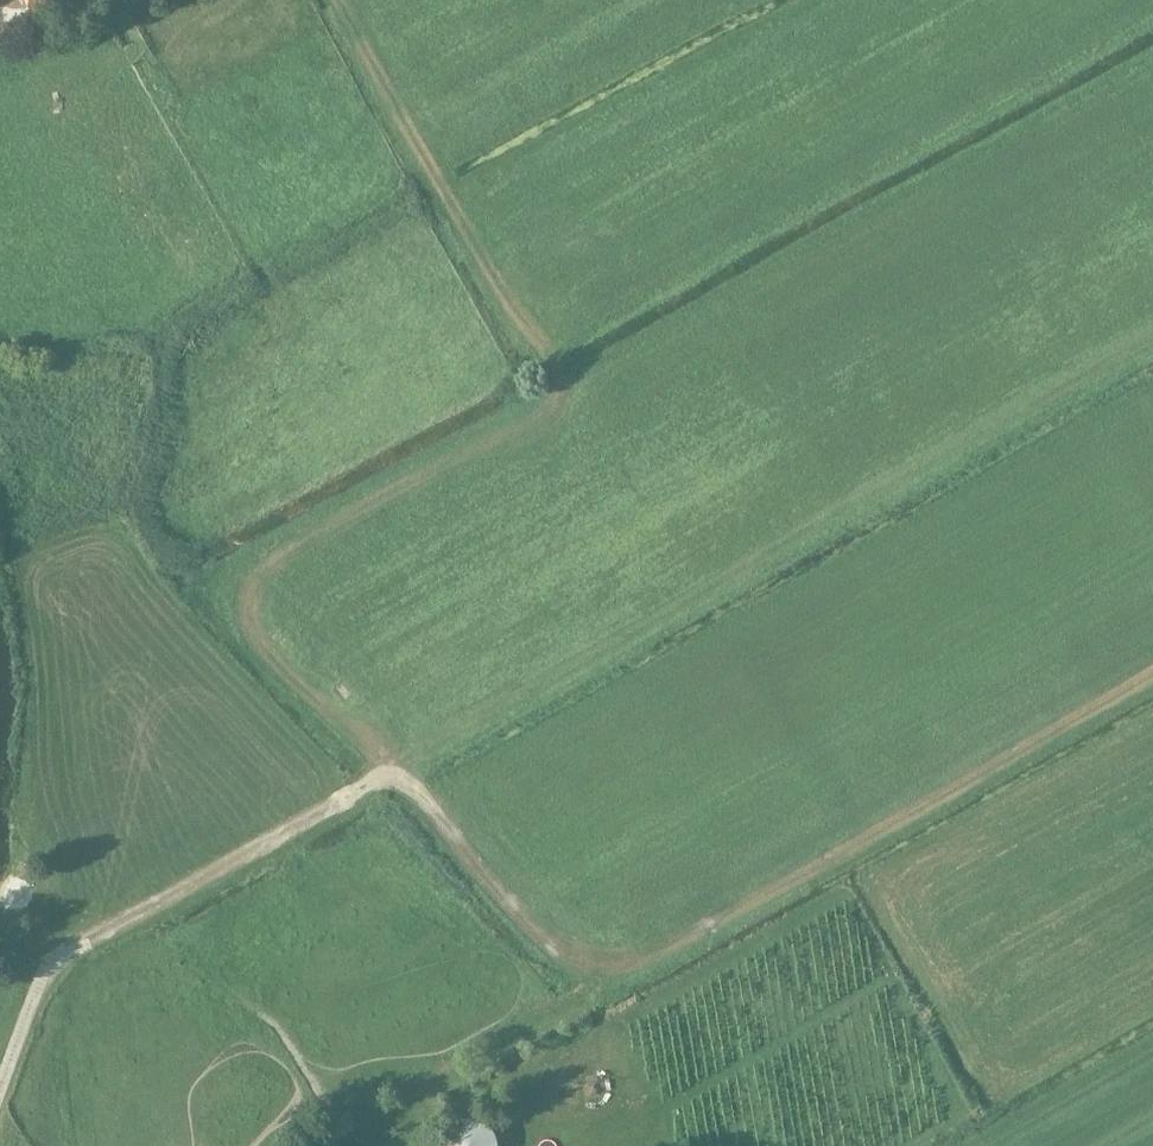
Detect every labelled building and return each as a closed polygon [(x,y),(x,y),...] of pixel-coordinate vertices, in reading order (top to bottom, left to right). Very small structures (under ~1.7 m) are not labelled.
[(31,14),(58,0),(23,0),(31,14)] [(478,1121),(468,1120),(457,1122),(447,1130),(441,1144),(441,1145),(498,1145),(491,1130),(478,1121)]
